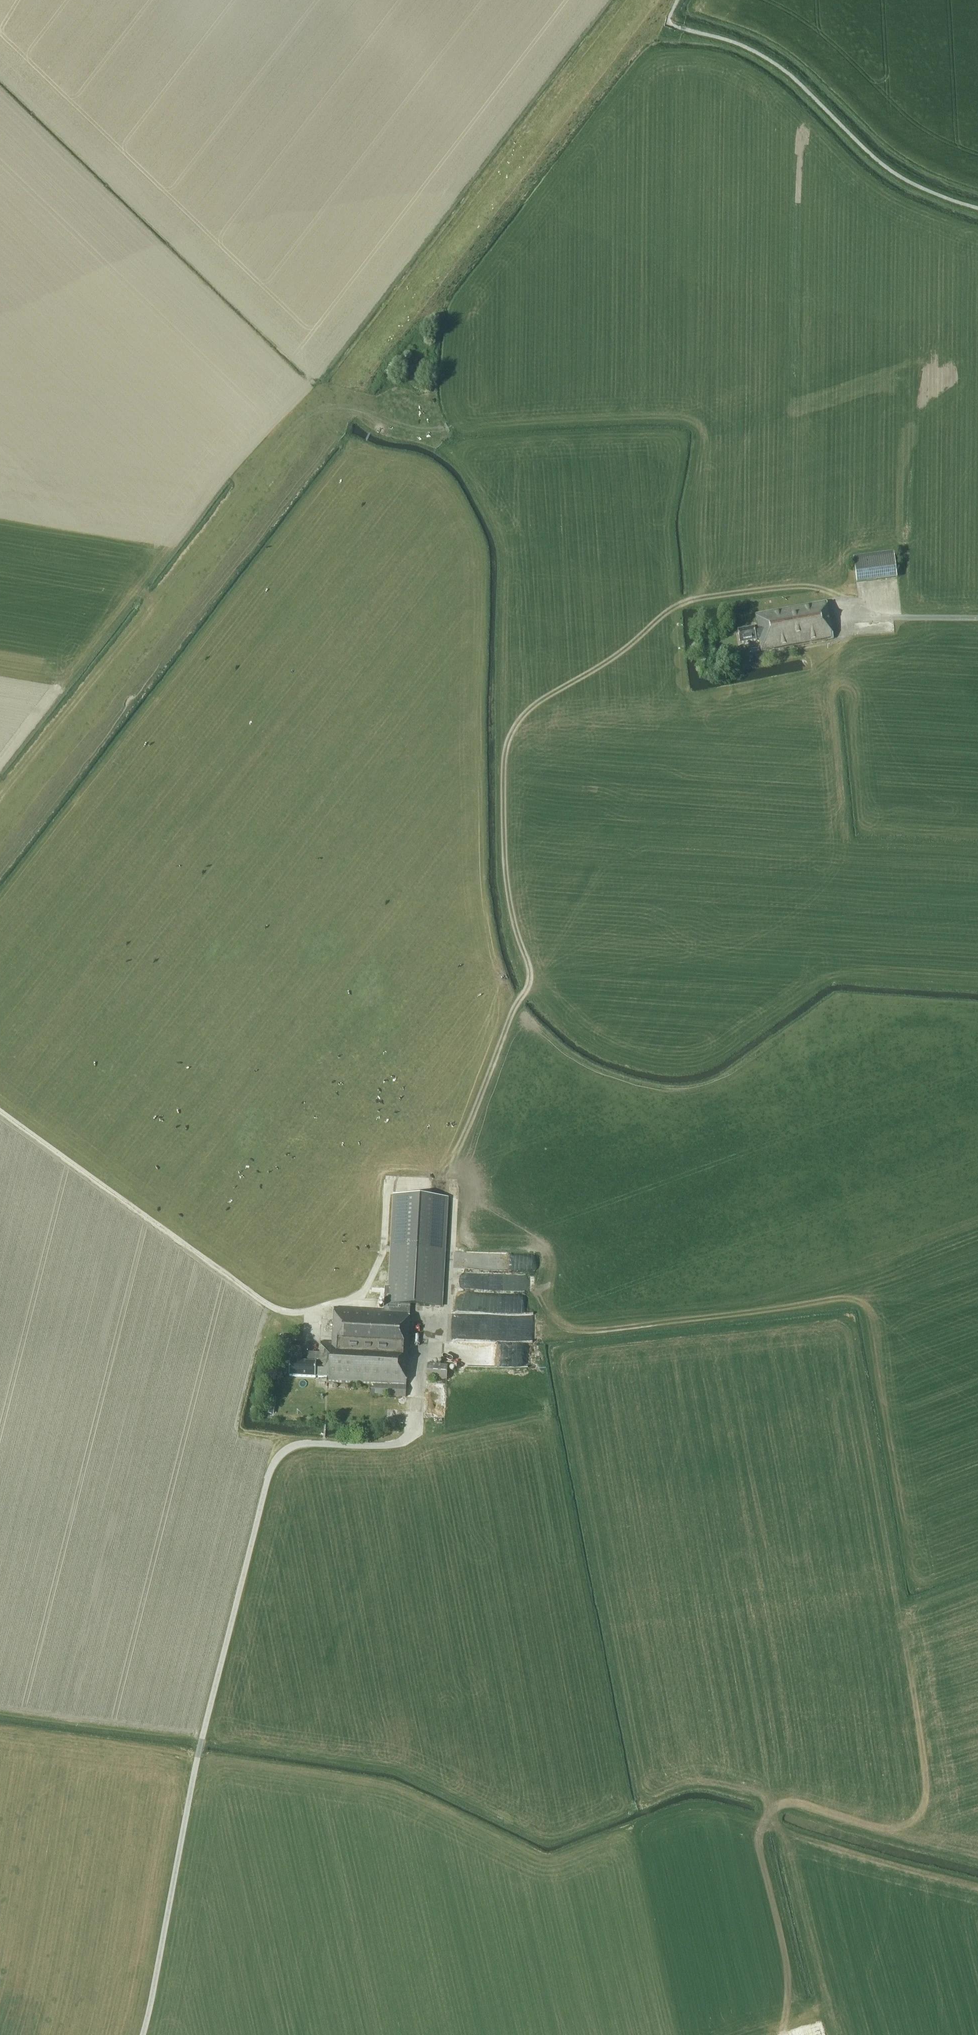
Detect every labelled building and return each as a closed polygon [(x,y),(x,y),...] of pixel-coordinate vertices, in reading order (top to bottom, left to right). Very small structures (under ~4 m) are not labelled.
[(893,552),(853,557),(857,584),(897,579),(893,552)] [(762,652),(833,638),(826,601),(755,614),(757,627),(755,628),(755,627),(738,630),(740,643),(760,640),(762,652)] [(440,1307),(443,1252),(446,1199),(395,1196),(392,1249),(390,1304),(395,1305),(395,1312),(335,1309),(333,1343),(321,1342),(320,1354),(309,1353),(308,1363),(302,1363),(303,1348),(291,1347),(290,1376),(316,1377),(328,1377),(327,1382),(372,1385),(372,1395),(406,1397),(407,1382),(410,1313),(410,1305),(440,1307)] [(428,1364),(427,1379),(447,1380),(448,1365),(428,1364)]
